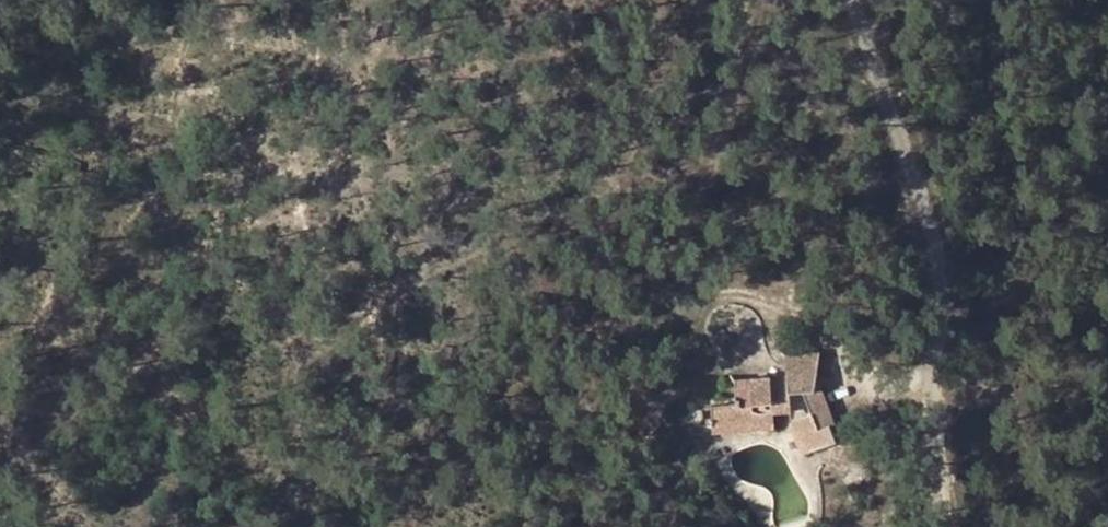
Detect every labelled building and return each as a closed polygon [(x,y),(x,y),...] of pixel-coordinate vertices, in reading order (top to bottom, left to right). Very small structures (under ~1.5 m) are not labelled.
[(728,411),(706,412),(707,431),(756,427),(755,415),(773,414),(774,420),(790,418),(789,404),(808,403),(813,421),(795,424),(798,441),(808,439),(811,451),(840,445),(838,432),(828,433),(823,416),(835,414),(830,392),(822,394),(815,377),(818,366),(788,352),(788,387),(749,389),(749,382),(726,382),(728,411)]
